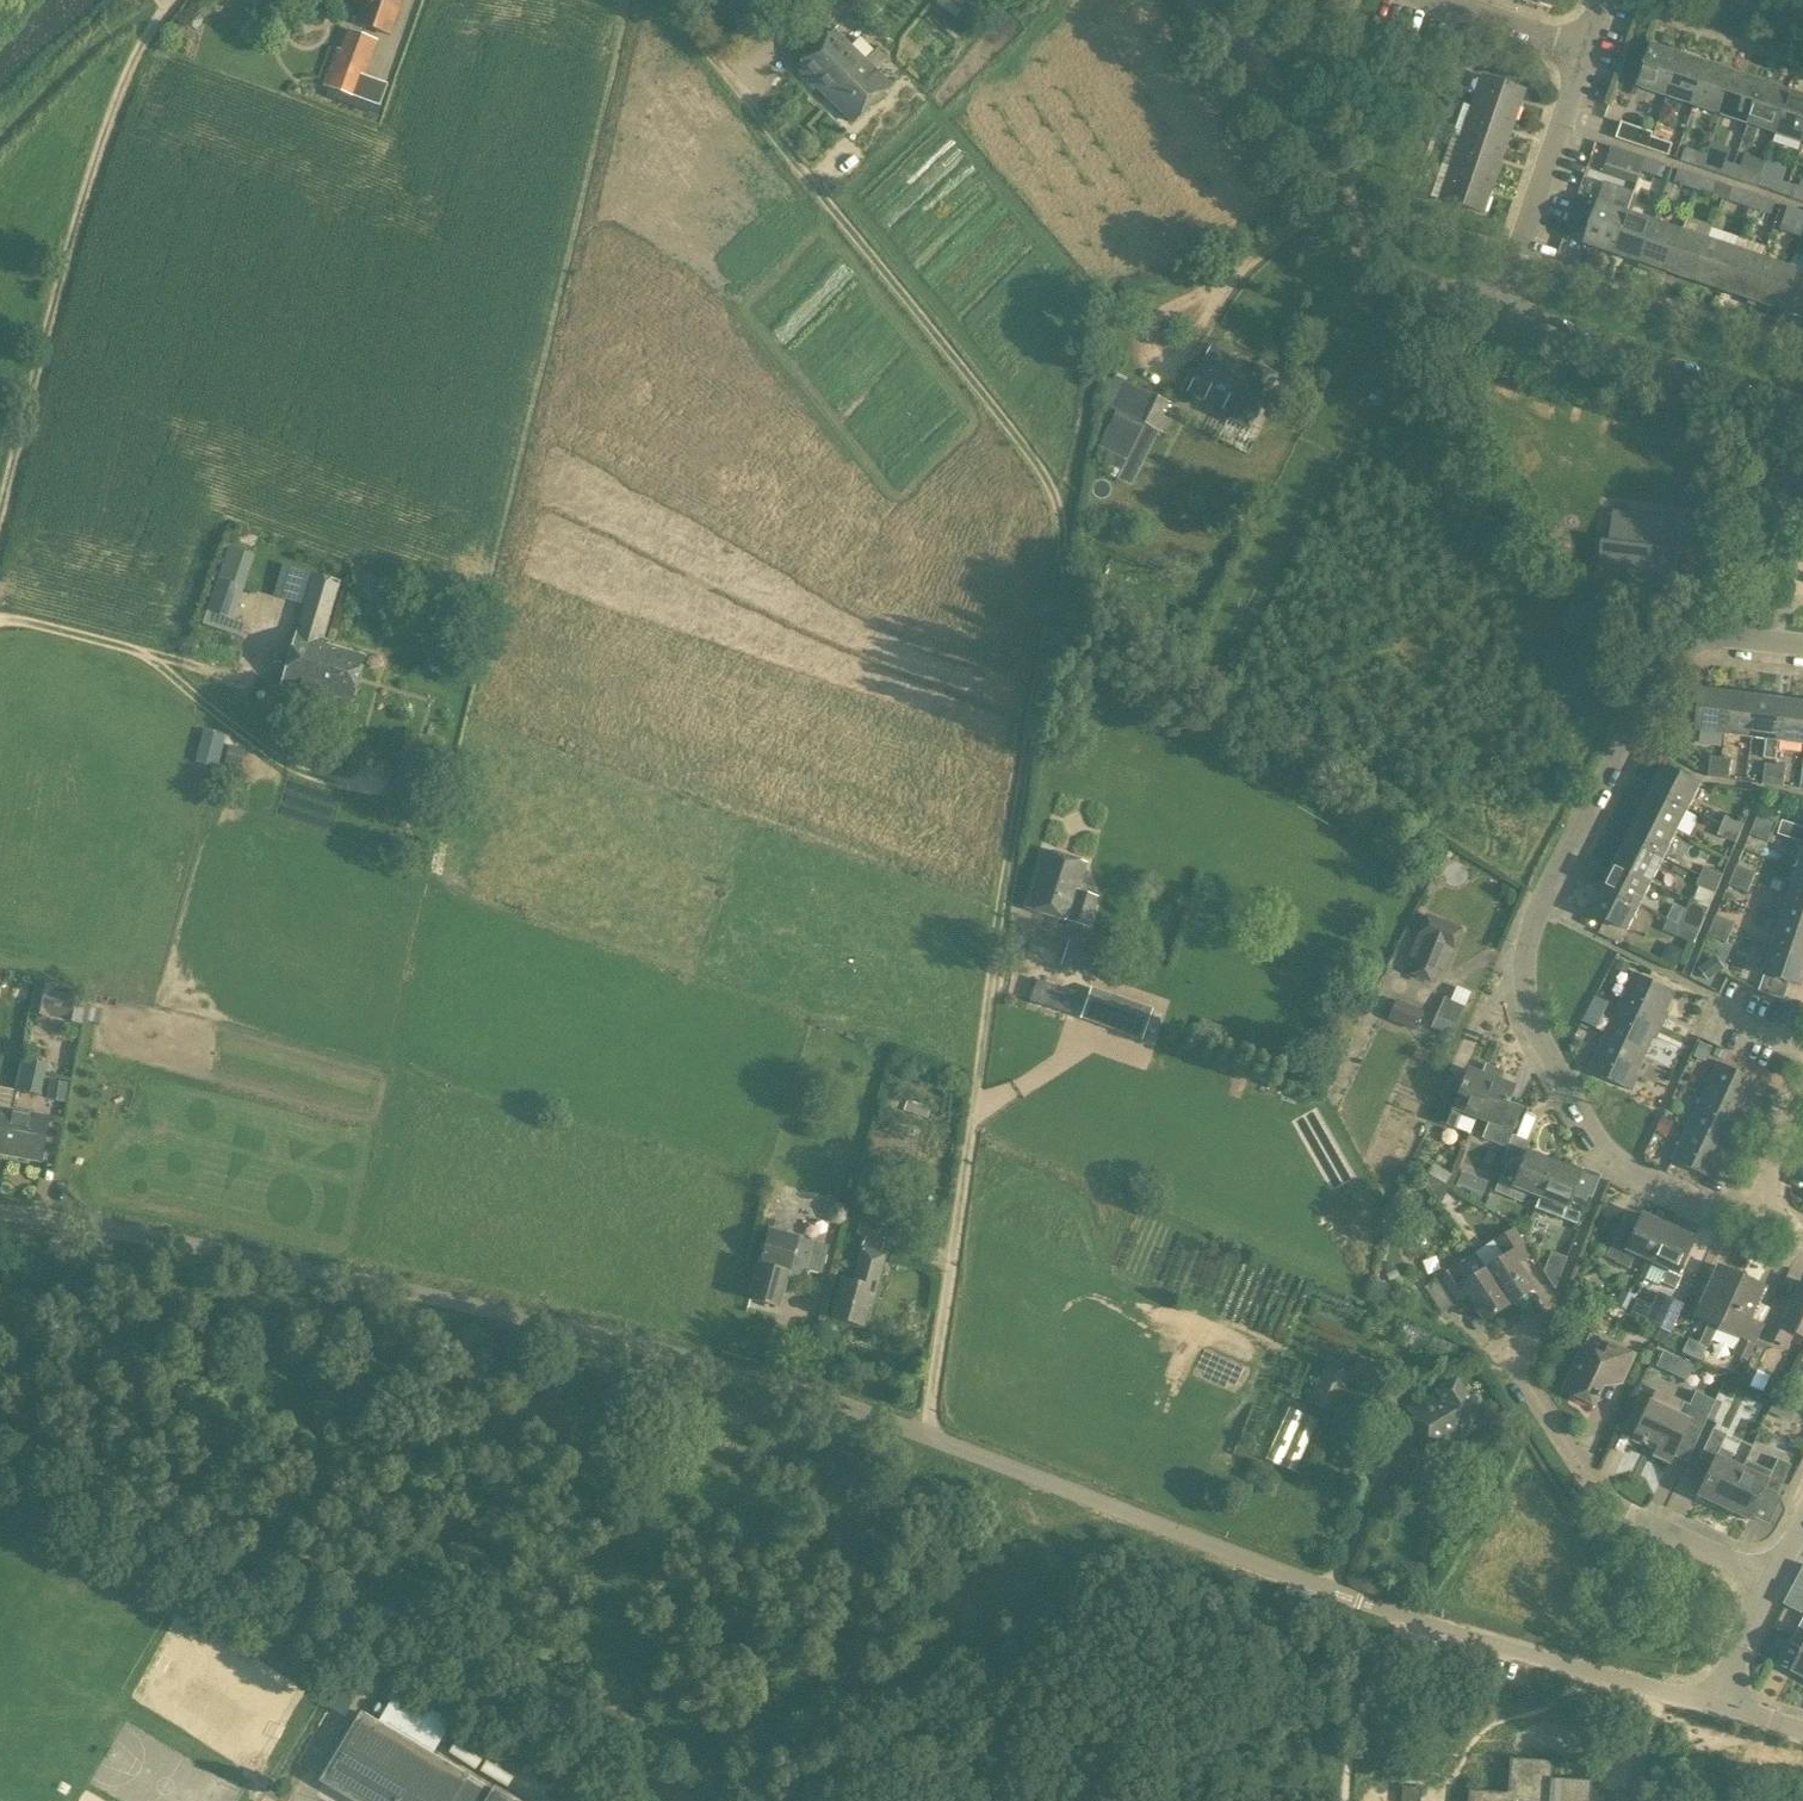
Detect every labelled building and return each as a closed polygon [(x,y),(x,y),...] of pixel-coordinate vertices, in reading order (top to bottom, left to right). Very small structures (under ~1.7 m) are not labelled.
[(389,36),(401,0),(362,0),(354,25),(389,36)] [(960,0),(941,0),(937,6),(970,28),(980,14),(960,0)] [(322,86),(356,99),(378,40),(348,29),(341,50),(336,48),(322,86)] [(877,50),(864,62),(833,32),(797,69),(853,124),(890,87),(875,73),(887,61),(877,50)] [(1639,88),(1667,97),(1681,55),(1653,46),(1639,88)] [(1694,106),(1708,65),(1681,55),(1667,97),(1694,106)] [(1463,64),(1452,60),(1447,74),(1459,78),(1463,64)] [(1708,65),(1694,106),(1721,115),(1735,74),(1708,65)] [(1735,74),(1721,115),(1749,125),(1763,83),(1735,74)] [(1482,77),(1471,108),(1514,122),(1525,91),(1482,77)] [(1776,134),(1790,93),(1763,83),(1749,125),(1745,135),(1756,139),(1760,128),(1776,134)] [(1776,134),(1802,143),(1802,97),(1790,93),(1776,134)] [(1438,114),(1451,119),(1457,105),(1443,100),(1438,114)] [(1461,138),(1504,153),(1514,122),(1471,108),(1461,138)] [(1617,139),(1621,140),(1647,149),(1653,133),(1622,123),(1617,139)] [(1669,157),(1673,145),(1652,138),(1653,133),(1647,149),(1669,157)] [(1451,168),(1493,183),(1504,153),(1461,138),(1451,168)] [(1614,162),(1625,166),(1621,179),(1636,184),(1644,159),(1618,150),(1614,162)] [(1705,157),(1685,150),(1681,161),(1702,168),(1705,157)] [(1705,157),(1702,168),(1724,176),(1728,164),(1705,157)] [(1637,184),(1641,172),(1662,179),(1667,167),(1644,159),(1636,184),(1637,184)] [(1483,213),(1493,183),(1451,168),(1451,169),(1441,166),(1431,196),(1483,213)] [(1760,175),(1740,169),(1737,180),(1756,187),(1760,175)] [(1698,178),(1679,171),(1675,183),(1694,190),(1698,178)] [(1760,175),(1756,187),(1779,194),(1782,183),(1760,175)] [(1698,178),(1694,190),(1721,199),(1725,187),(1698,178)] [(1725,187),(1721,199),(1748,208),(1752,196),(1725,187)] [(1795,187),(1791,199),(1802,203),(1802,190),(1795,187)] [(1748,208),(1771,216),(1775,204),(1752,196),(1748,208)] [(1585,246),(1612,255),(1626,214),(1599,205),(1585,246)] [(1788,209),(1784,221),(1802,227),(1802,225),(1802,214),(1788,209)] [(1626,214),(1612,255),(1637,263),(1651,222),(1626,214)] [(1666,273),(1680,232),(1651,222),(1637,263),(1639,264),(1638,267),(1651,272),(1652,268),(1666,273)] [(1694,282),(1707,241),(1680,232),(1666,273),(1694,282)] [(1707,241),(1694,282),(1721,291),(1735,250),(1707,241)] [(1735,250),(1721,291),(1748,301),(1762,259),(1735,250)] [(1776,310),(1790,268),(1762,259),(1748,301),(1749,301),(1748,304),(1762,309),(1763,306),(1776,310)] [(1790,268),(1776,310),(1802,319),(1802,272),(1790,268)] [(1229,420),(1250,430),(1276,377),(1256,367),(1254,370),(1211,348),(1189,392),(1232,414),(1229,420)] [(1115,376),(1101,404),(1117,412),(1143,425),(1152,429),(1155,430),(1165,434),(1171,420),(1163,416),(1165,412),(1165,413),(1170,403),(1129,383),(1115,376)] [(1143,425),(1117,412),(1095,456),(1122,469),(1143,425)] [(1609,541),(1602,540),(1596,585),(1673,595),(1679,553),(1686,554),(1690,522),(1613,512),(1609,541)] [(255,556),(228,546),(217,578),(206,612),(233,621),(255,556)] [(280,685),(312,694),(327,646),(328,641),(322,639),(339,582),(314,574),(280,685)] [(363,657),(327,646),(312,694),(330,700),(331,696),(350,702),(363,657)] [(1725,735),(1731,694),(1703,690),(1698,732),(1724,735),(1725,735)] [(1752,739),(1757,697),(1731,694),(1725,735),(1752,739)] [(1776,761),(1778,743),(1784,701),(1757,697),(1752,739),(1768,741),(1766,760),(1776,761)] [(1778,743),(1802,746),(1802,703),(1784,701),(1778,743)] [(195,763),(217,769),(226,737),(204,730),(195,763)] [(241,768),(246,749),(229,745),(224,764),(241,768)] [(1709,778),(1720,779),(1722,760),(1712,758),(1709,778)] [(1732,761),(1722,760),(1720,779),(1730,780),(1732,761)] [(1764,785),(1774,786),(1776,766),(1766,765),(1764,785)] [(1786,767),(1776,766),(1774,786),(1784,787),(1786,767)] [(1664,767),(1652,792),(1689,810),(1702,785),(1664,767)] [(1640,816),(1677,834),(1689,810),(1652,792),(1640,816)] [(1677,834),(1640,816),(1628,841),(1665,859),(1677,834)] [(1759,817),(1756,826),(1774,834),(1778,824),(1759,817)] [(1727,818),(1723,827),(1742,835),(1746,825),(1727,818)] [(1783,822),(1778,835),(1802,844),(1802,829),(1783,822)] [(1770,844),(1774,834),(1756,826),(1752,836),(1770,844)] [(1738,845),(1742,835),(1723,827),(1719,837),(1738,845)] [(1665,859),(1628,841),(1616,865),(1653,883),(1665,859)] [(1027,907),(1088,926),(1097,897),(1077,891),(1086,864),(1045,851),(1027,907)] [(1653,883),(1616,865),(1604,889),(1641,907),(1653,883)] [(1739,867),(1735,876),(1753,884),(1757,874),(1739,867)] [(1706,868),(1702,878),(1721,885),(1725,876),(1706,868)] [(1799,871),(1790,897),(1802,901),(1802,873),(1799,871)] [(1749,893),(1753,884),(1735,876),(1731,886),(1749,893)] [(1717,895),(1721,885),(1702,878),(1698,888),(1717,895)] [(1629,932),(1641,907),(1604,889),(1592,913),(1629,932)] [(1790,897),(1782,922),(1802,929),(1802,901),(1790,897)] [(1710,910),(1692,902),(1681,927),(1700,935),(1704,926),(1710,910)] [(1446,947),(1452,950),(1460,930),(1426,917),(1410,958),(1415,960),(1409,974),(1432,983),(1446,947)] [(1718,917),(1714,927),(1732,934),(1736,925),(1718,917)] [(1782,922),(1773,948),(1802,958),(1802,929),(1782,922)] [(1696,945),(1700,935),(1681,927),(1677,937),(1696,945)] [(1728,944),(1732,934),(1714,927),(1710,937),(1728,944)] [(1061,965),(1097,977),(1100,968),(1105,952),(1069,940),(1061,965)] [(1773,948),(1765,974),(1802,987),(1802,958),(1773,948)] [(1620,962),(1616,968),(1625,973),(1628,966),(1620,962)] [(1713,963),(1700,972),(1708,984),(1722,975),(1713,963)] [(1636,974),(1621,1006),(1663,1026),(1669,1012),(1667,1011),(1675,992),(1636,974)] [(1076,994),(1036,980),(1029,1002),(1069,1015),(1076,994)] [(30,1013),(38,1014),(68,1021),(82,1023),(87,993),(71,990),(70,994),(57,991),(57,987),(35,982),(30,1013)] [(1151,1011),(1091,990),(1084,1010),(1098,1015),(1095,1023),(1142,1039),(1151,1011)] [(1609,1003),(1595,996),(1590,1007),(1603,1014),(1609,1003)] [(1452,1037),(1465,1005),(1445,997),(1432,1029),(1452,1037)] [(1387,1020),(1414,1031),(1423,1011),(1396,1000),(1387,1020)] [(1663,1026),(1621,1006),(1605,1039),(1644,1057),(1653,1039),(1656,1040),(1663,1026)] [(1636,1076),(1644,1057),(1605,1039),(1590,1072),(1632,1091),(1639,1077),(1636,1076)] [(1417,1045),(1413,1055),(1420,1058),(1424,1048),(1417,1045)] [(1705,1061),(1711,1050),(1701,1045),(1695,1057),(1705,1061)] [(48,1065),(21,1058),(14,1089),(41,1095),(48,1065)] [(1720,1063),(1704,1096),(1747,1116),(1753,1102),(1750,1100),(1759,1082),(1720,1063)] [(1469,1134),(1475,1118),(1494,1068),(1485,1064),(1480,1076),(1467,1070),(1462,1084),(1451,1080),(1435,1122),(1457,1130),(1469,1134)] [(2,1155),(14,1090),(13,1090),(17,1068),(6,1067),(6,1070),(0,1069),(0,1154),(2,1155)] [(1494,1068),(1475,1118),(1488,1122),(1481,1139),(1507,1149),(1523,1106),(1508,1100),(1513,1088),(1499,1083),(1503,1072),(1494,1068)] [(69,1086),(51,1082),(48,1100),(65,1103),(69,1086)] [(18,1091),(14,1090),(2,1155),(41,1162),(49,1119),(14,1112),(18,1091)] [(1747,1116),(1704,1096),(1689,1129),(1728,1147),(1737,1128),(1740,1130),(1747,1116)] [(906,1101),(903,1110),(926,1118),(929,1108),(906,1101)] [(1523,1204),(1527,1192),(1540,1197),(1552,1164),(1525,1153),(1529,1141),(1513,1135),(1524,1107),(1523,1106),(1507,1149),(1508,1149),(1502,1163),(1506,1164),(1495,1193),(1523,1204)] [(1664,1119),(1658,1131),(1666,1135),(1672,1123),(1664,1119)] [(1720,1165),(1728,1147),(1689,1129),(1674,1161),(1716,1181),(1723,1167),(1720,1165)] [(1573,1191),(1580,1174),(1552,1164),(1540,1197),(1554,1203),(1550,1214),(1562,1218),(1576,1224),(1587,1196),(1573,1191)] [(1433,1165),(1428,1174),(1445,1185),(1451,1176),(1433,1165)] [(1487,1182),(1473,1176),(1468,1190),(1481,1196),(1487,1182)] [(831,1221),(838,1222),(843,1218),(845,1212),(841,1206),(834,1205),(829,1208),(827,1215),(831,1221)] [(1636,1255),(1650,1262),(1667,1227),(1642,1215),(1631,1237),(1617,1231),(1605,1257),(1619,1263),(1630,1268),(1636,1255)] [(871,1308),(885,1255),(881,1254),(889,1224),(862,1217),(858,1235),(865,1237),(853,1283),(842,1280),(831,1319),(864,1328),(869,1309),(871,1308)] [(1532,1256),(1514,1227),(1474,1253),(1477,1257),(1485,1270),(1484,1270),(1508,1306),(1534,1290),(1518,1265),(1532,1256)] [(1694,1239),(1667,1227),(1650,1262),(1643,1278),(1660,1286),(1662,1283),(1676,1289),(1682,1276),(1678,1274),(1694,1239)] [(799,1238),(800,1236),(770,1228),(760,1265),(758,1264),(751,1299),(778,1306),(782,1292),(784,1293),(788,1279),(802,1282),(805,1270),(822,1275),(829,1246),(813,1242),(799,1238)] [(1484,1322),(1508,1306),(1484,1270),(1485,1270),(1477,1257),(1458,1269),(1455,1266),(1434,1279),(1435,1280),(1426,1286),(1442,1312),(1452,1306),(1453,1307),(1468,1297),(1484,1322)] [(1705,1348),(1708,1349),(1740,1277),(1717,1266),(1696,1312),(1710,1319),(1698,1345),(1705,1348)] [(1742,1277),(1740,1277),(1708,1349),(1708,1350),(1718,1328),(1741,1338),(1734,1354),(1747,1360),(1759,1334),(1746,1328),(1763,1291),(1740,1281),(1742,1277)] [(1392,1286),(1374,1279),(1369,1294),(1387,1300),(1392,1286)] [(1791,1332),(1802,1337),(1802,1283),(1801,1283),(1789,1310),(1775,1303),(1761,1334),(1785,1345),(1791,1332)] [(1632,1297),(1619,1291),(1613,1304),(1626,1310),(1632,1297)] [(1660,1328),(1673,1300),(1658,1293),(1645,1321),(1660,1328)] [(1666,1334),(1654,1328),(1650,1337),(1662,1343),(1666,1334)] [(1699,1361),(1705,1348),(1698,1345),(1698,1344),(1688,1339),(1682,1353),(1699,1361)] [(1602,1356),(1583,1347),(1563,1391),(1593,1405),(1606,1377),(1621,1384),(1634,1355),(1608,1343),(1602,1356)] [(1678,1360),(1662,1353),(1655,1367),(1671,1375),(1678,1360)] [(1307,1402),(1334,1415),(1348,1383),(1364,1390),(1362,1393),(1376,1399),(1373,1405),(1393,1413),(1401,1394),(1368,1380),(1375,1365),(1356,1357),(1347,1375),(1324,1365),(1307,1402)] [(1714,1393),(1721,1379),(1705,1371),(1698,1386),(1714,1393)] [(1407,1408),(1435,1454),(1483,1425),(1455,1379),(1407,1408)] [(1649,1403),(1632,1440),(1656,1451),(1654,1455),(1669,1462),(1670,1462),(1672,1458),(1682,1462),(1686,1464),(1690,1455),(1696,1442),(1704,1424),(1709,1415),(1715,1402),(1711,1400),(1695,1393),(1689,1406),(1683,1403),(1677,1416),(1649,1403)] [(1298,1471),(1315,1416),(1284,1407),(1267,1462),(1298,1471)] [(1697,1496),(1723,1508),(1741,1469),(1729,1464),(1733,1455),(1721,1449),(1727,1436),(1712,1429),(1698,1459),(1711,1465),(1697,1496)] [(1745,1461),(1741,1469),(1723,1508),(1748,1520),(1763,1489),(1776,1496),(1790,1466),(1777,1459),(1771,1473),(1745,1461)] [(1441,1504),(1445,1510),(1460,1502),(1456,1495),(1441,1504)] [(1798,1584),(1788,1601),(1802,1608),(1802,1606),(1802,1586),(1798,1584)] [(1792,1644),(1802,1650),(1802,1621),(1792,1644)] [(1802,1676),(1802,1654),(1794,1672),(1802,1676)] [(364,1661),(355,1677),(367,1683),(375,1667),(364,1661)] [(365,1712),(325,1780),(360,1800),(515,1800),(365,1712)] [(1592,1782),(1557,1779),(1551,1779),(1552,1762),(1510,1759),(1508,1794),(1468,1791),(1467,1800),(1591,1800),(1592,1782)] [(1400,1787),(1399,1800),(1418,1800),(1419,1788),(1400,1787)]
